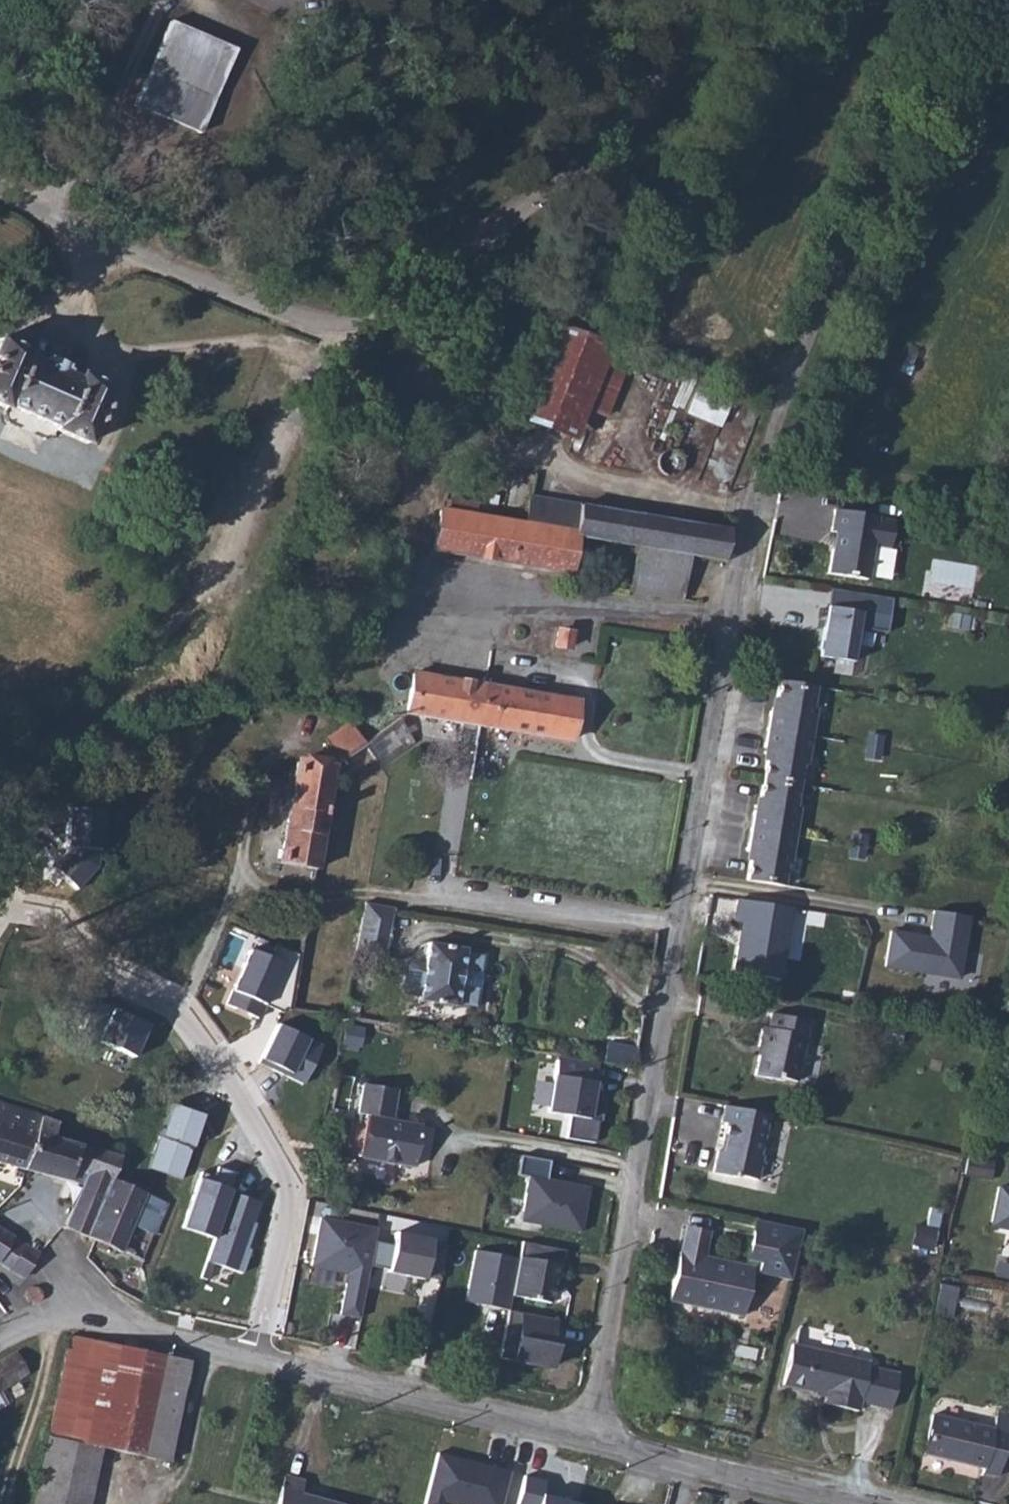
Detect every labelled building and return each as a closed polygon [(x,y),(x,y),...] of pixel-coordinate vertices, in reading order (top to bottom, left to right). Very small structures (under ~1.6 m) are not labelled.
[(231,54),(167,25),(134,106),(198,132),(231,54)] [(604,340),(553,321),(518,414),(574,437),(610,343),(604,340)] [(6,409),(7,405),(59,427),(57,431),(88,443),(112,389),(81,376),(77,381),(61,373),(64,368),(43,360),(41,365),(27,358),(28,354),(0,342),(0,407),(6,409)] [(729,401),(696,389),(688,409),(722,423),(729,401)] [(681,456),(676,451),(664,449),(656,458),(659,468),(667,474),(678,472),(683,465),(681,456)] [(453,510),(441,508),(436,531),(434,549),(568,572),(575,536),(639,546),(632,590),(683,600),(691,554),(722,559),(728,528),(530,496),(526,521),(476,513),(477,501),(454,500),(453,510)] [(887,515),(845,507),(841,529),(849,531),(846,544),(842,547),(837,571),(875,578),(882,544),(898,547),(903,521),(887,518),(887,515)] [(872,592),(839,587),(836,604),(869,610),(872,592)] [(869,610),(836,604),(829,655),(862,660),(869,610)] [(558,629),(557,645),(568,647),(570,631),(558,629)] [(409,710),(480,724),(488,680),(416,666),(409,710)] [(488,680),(480,724),(565,742),(574,697),(558,693),(488,680)] [(778,748),(773,780),(810,786),(813,764),(817,764),(826,707),(822,706),(826,686),(789,680),(784,711),(779,710),(773,747),(778,748)] [(399,716),(364,739),(380,767),(417,742),(399,716)] [(331,767),(330,771),(346,791),(380,767),(364,739),(350,748),(331,767)] [(331,767),(296,762),(279,863),(312,868),(316,869),(330,771),(331,767)] [(762,848),(756,882),(793,888),(797,865),(801,866),(810,808),(806,808),(810,786),(773,780),(767,812),(763,811),(758,848),(762,848)] [(101,811),(68,809),(66,855),(56,866),(81,888),(98,868),(101,811)] [(791,908),(734,898),(730,919),(739,921),(730,969),(779,978),(791,908)] [(391,932),(395,909),(366,904),(362,927),(391,932)] [(928,934),(888,928),(883,964),(959,976),(969,915),(932,909),(928,934)] [(386,957),(391,932),(362,927),(357,955),(386,957)] [(252,929),(223,1004),(258,1018),(264,1001),(286,1009),(298,952),(252,929)] [(469,950),(432,944),(429,962),(424,996),(423,1001),(460,1007),(460,1005),(480,1008),(488,956),(469,953),(469,950)] [(429,962),(414,960),(410,969),(408,984),(409,993),(424,996),(429,962)] [(148,1026),(110,1009),(96,1040),(134,1057),(148,1026)] [(809,1024),(769,1016),(767,1032),(759,1032),(756,1078),(800,1084),(809,1024)] [(321,1045),(276,1024),(257,1063),(303,1085),(321,1045)] [(601,1060),(636,1065),(639,1045),(607,1040),(601,1060)] [(597,1061),(556,1055),(555,1059),(596,1066),(597,1061)] [(596,1066),(555,1059),(546,1111),(600,1120),(604,1096),(591,1094),(596,1066)] [(401,1092),(369,1087),(365,1115),(373,1115),(366,1158),(421,1167),(429,1127),(396,1122),(401,1092)] [(147,1169),(182,1179),(203,1114),(168,1102),(147,1169)] [(39,1115),(0,1103),(0,1161),(21,1168),(39,1115)] [(770,1116),(729,1108),(725,1122),(728,1123),(726,1138),(729,1139),(726,1154),(720,1154),(717,1175),(740,1180),(741,1177),(761,1181),(766,1158),(762,1156),(770,1116)] [(21,1168),(69,1183),(74,1171),(84,1175),(85,1175),(115,1183),(116,1181),(117,1176),(121,1158),(81,1145),(54,1135),(58,1120),(39,1115),(21,1168)] [(54,1135),(81,1145),(84,1130),(58,1120),(54,1135)] [(969,1156),(966,1173),(991,1177),(994,1160),(969,1156)] [(554,1162),(524,1157),(521,1176),(532,1178),(525,1221),(557,1226),(557,1228),(585,1233),(592,1188),(550,1180),(554,1162)] [(167,1205),(116,1181),(115,1183),(85,1175),(84,1175),(65,1229),(141,1262),(167,1205)] [(207,1262),(245,1274),(270,1197),(199,1175),(183,1226),(215,1236),(207,1262)] [(1000,1184),(992,1222),(1008,1226),(1008,1186),(1000,1184)] [(754,1217),(745,1260),(760,1263),(758,1271),(788,1277),(799,1226),(754,1217)] [(366,1322),(382,1232),(326,1221),(317,1269),(351,1275),(344,1318),(366,1322)] [(938,1226),(919,1222),(915,1240),(934,1244),(938,1226)] [(708,1232),(684,1225),(670,1297),(741,1312),(752,1265),(702,1255),(708,1232)] [(0,1230),(0,1264),(10,1270),(24,1245),(0,1230)] [(446,1282),(453,1247),(437,1244),(438,1242),(401,1235),(394,1275),(430,1282),(431,1279),(446,1282)] [(570,1251),(527,1243),(524,1260),(517,1297),(556,1304),(560,1280),(564,1280),(570,1251)] [(517,1297),(524,1260),(481,1252),(471,1303),(514,1311),(517,1297)] [(23,1295),(31,1305),(42,1298),(33,1286),(32,1286),(23,1295)] [(560,1320),(514,1311),(505,1364),(555,1373),(560,1346),(556,1345),(560,1320)] [(69,1336),(31,1503),(90,1503),(101,1448),(147,1457),(168,1358),(69,1336)] [(868,1362),(800,1347),(792,1382),(821,1392),(823,1387),(832,1389),(830,1399),(861,1407),(862,1401),(894,1407),(902,1371),(867,1364),(868,1362)] [(8,1353),(0,1359),(0,1390),(23,1370),(8,1353)] [(998,1404),(995,1424),(934,1410),(927,1448),(986,1461),(984,1467),(1002,1470),(1008,1439),(1008,1407),(998,1404)] [(446,1503),(500,1503),(509,1470),(438,1452),(425,1503),(444,1503),(446,1503)] [(282,1503),(363,1503),(306,1489),(308,1478),(289,1474),(282,1503)] [(524,1474),(517,1503),(580,1503),(543,1495),(547,1479),(524,1474)]
